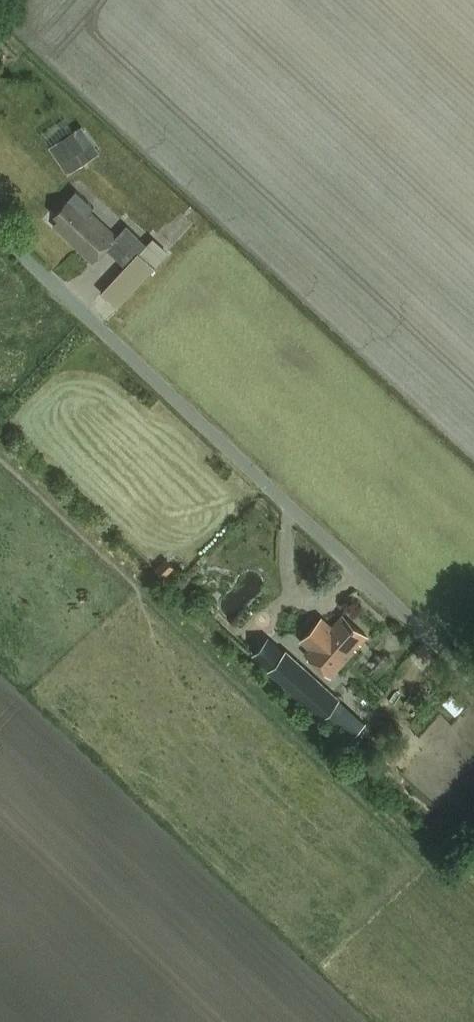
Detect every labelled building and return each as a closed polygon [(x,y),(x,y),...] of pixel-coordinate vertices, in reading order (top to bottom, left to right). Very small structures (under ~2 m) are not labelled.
[(82,124),(50,146),(68,173),(101,151),(82,124)] [(117,306),(154,267),(155,267),(169,252),(153,237),(147,244),(126,225),(116,236),(89,211),(93,207),(76,191),(55,214),(60,219),(55,224),(94,262),(106,249),(126,267),(102,292),(117,306)] [(333,627),(322,617),(301,640),(310,649),(306,654),(332,677),(368,637),(343,615),(333,627)] [(322,716),(338,698),(286,651),(270,669),(322,716)]
